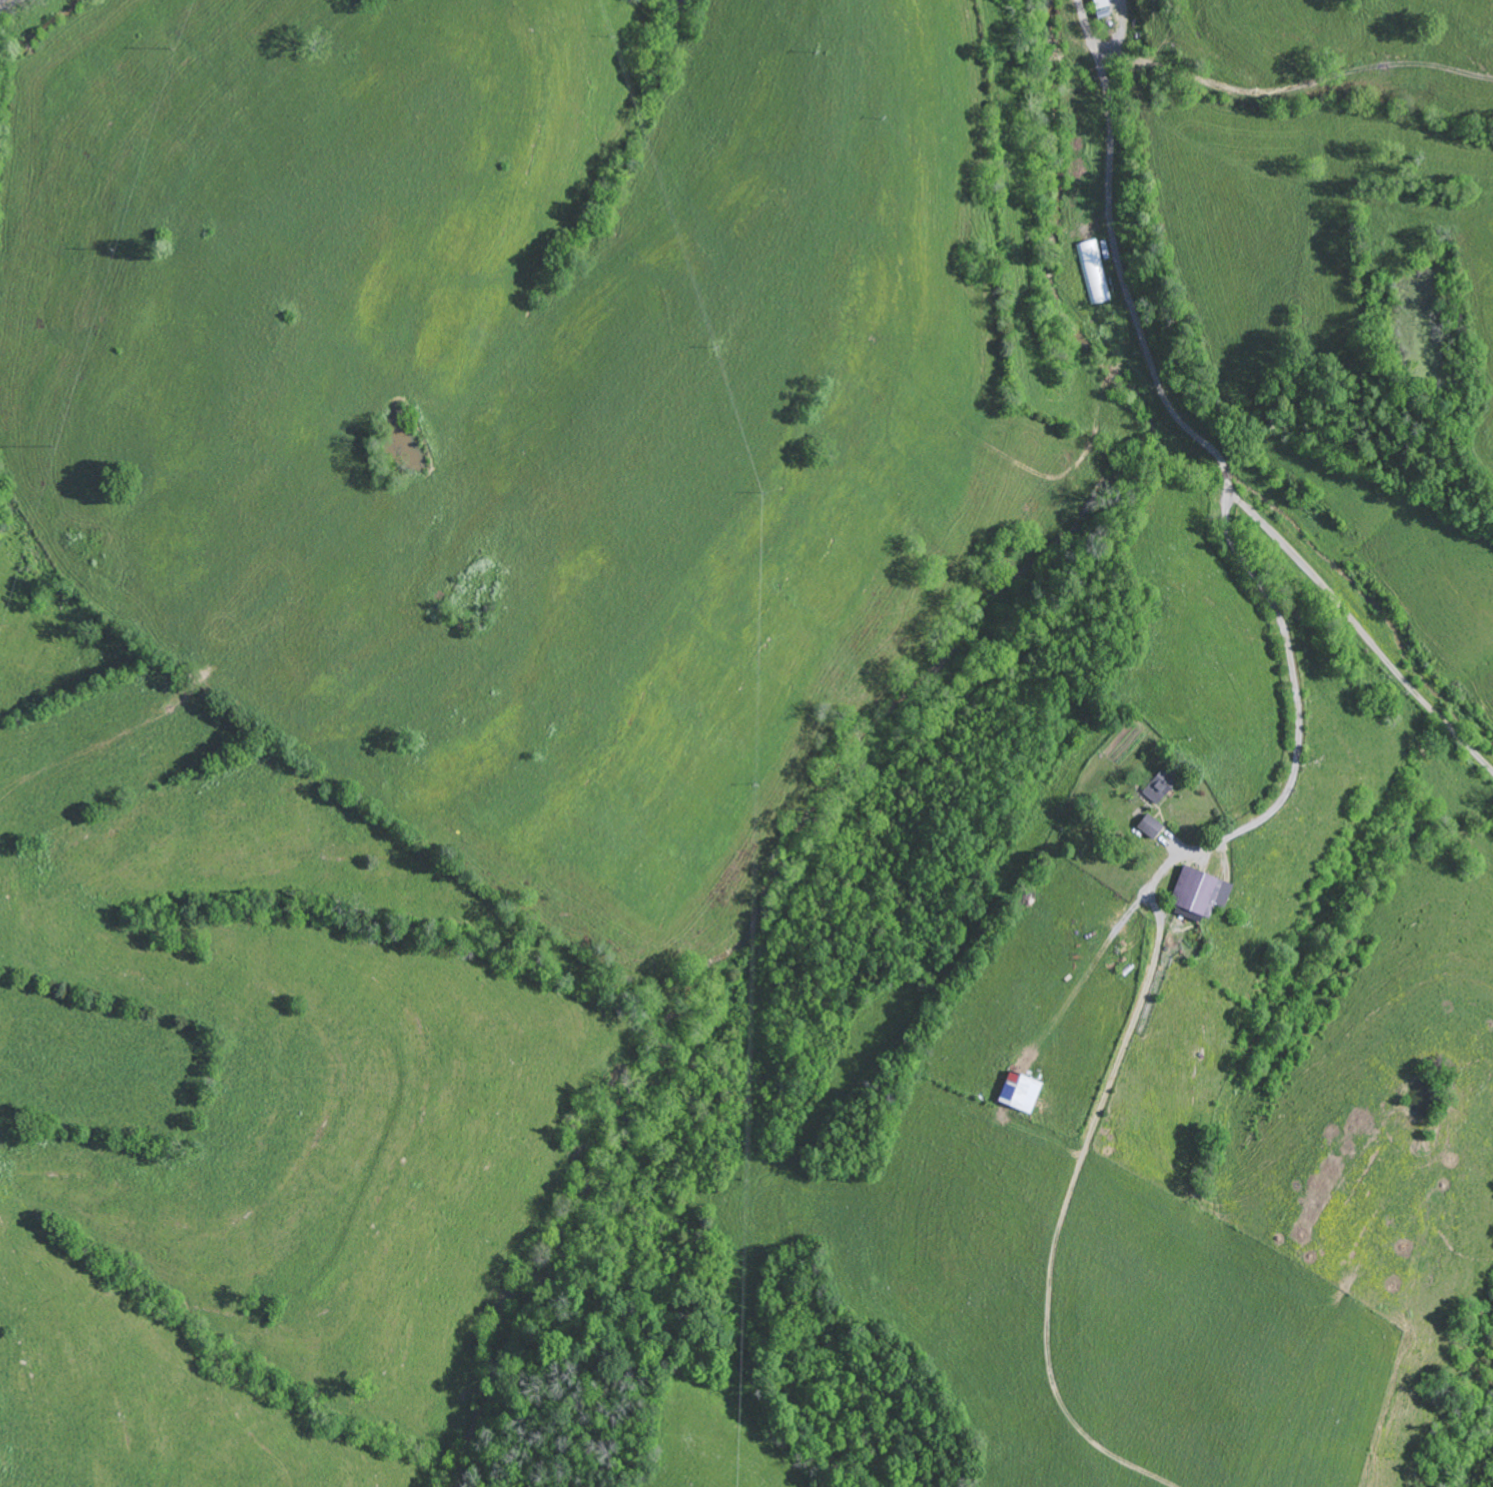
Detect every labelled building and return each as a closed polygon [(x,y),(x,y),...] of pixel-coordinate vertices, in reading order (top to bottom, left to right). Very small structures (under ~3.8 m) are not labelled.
[(1112,0),(1097,0),(1099,11),(1113,7),(1112,0)] [(1092,307),(1112,302),(1097,241),(1077,246),(1092,307)] [(1164,808),(1184,781),(1168,769),(1148,796),(1164,808)] [(1170,829),(1153,815),(1142,829),(1159,842),(1170,829)] [(1239,883),(1188,867),(1178,898),(1185,900),(1180,915),(1201,922),(1203,915),(1211,918),(1215,904),(1231,909),(1239,883)] [(1005,1103),(1036,1115),(1048,1085),(1017,1072),(1005,1103)]
